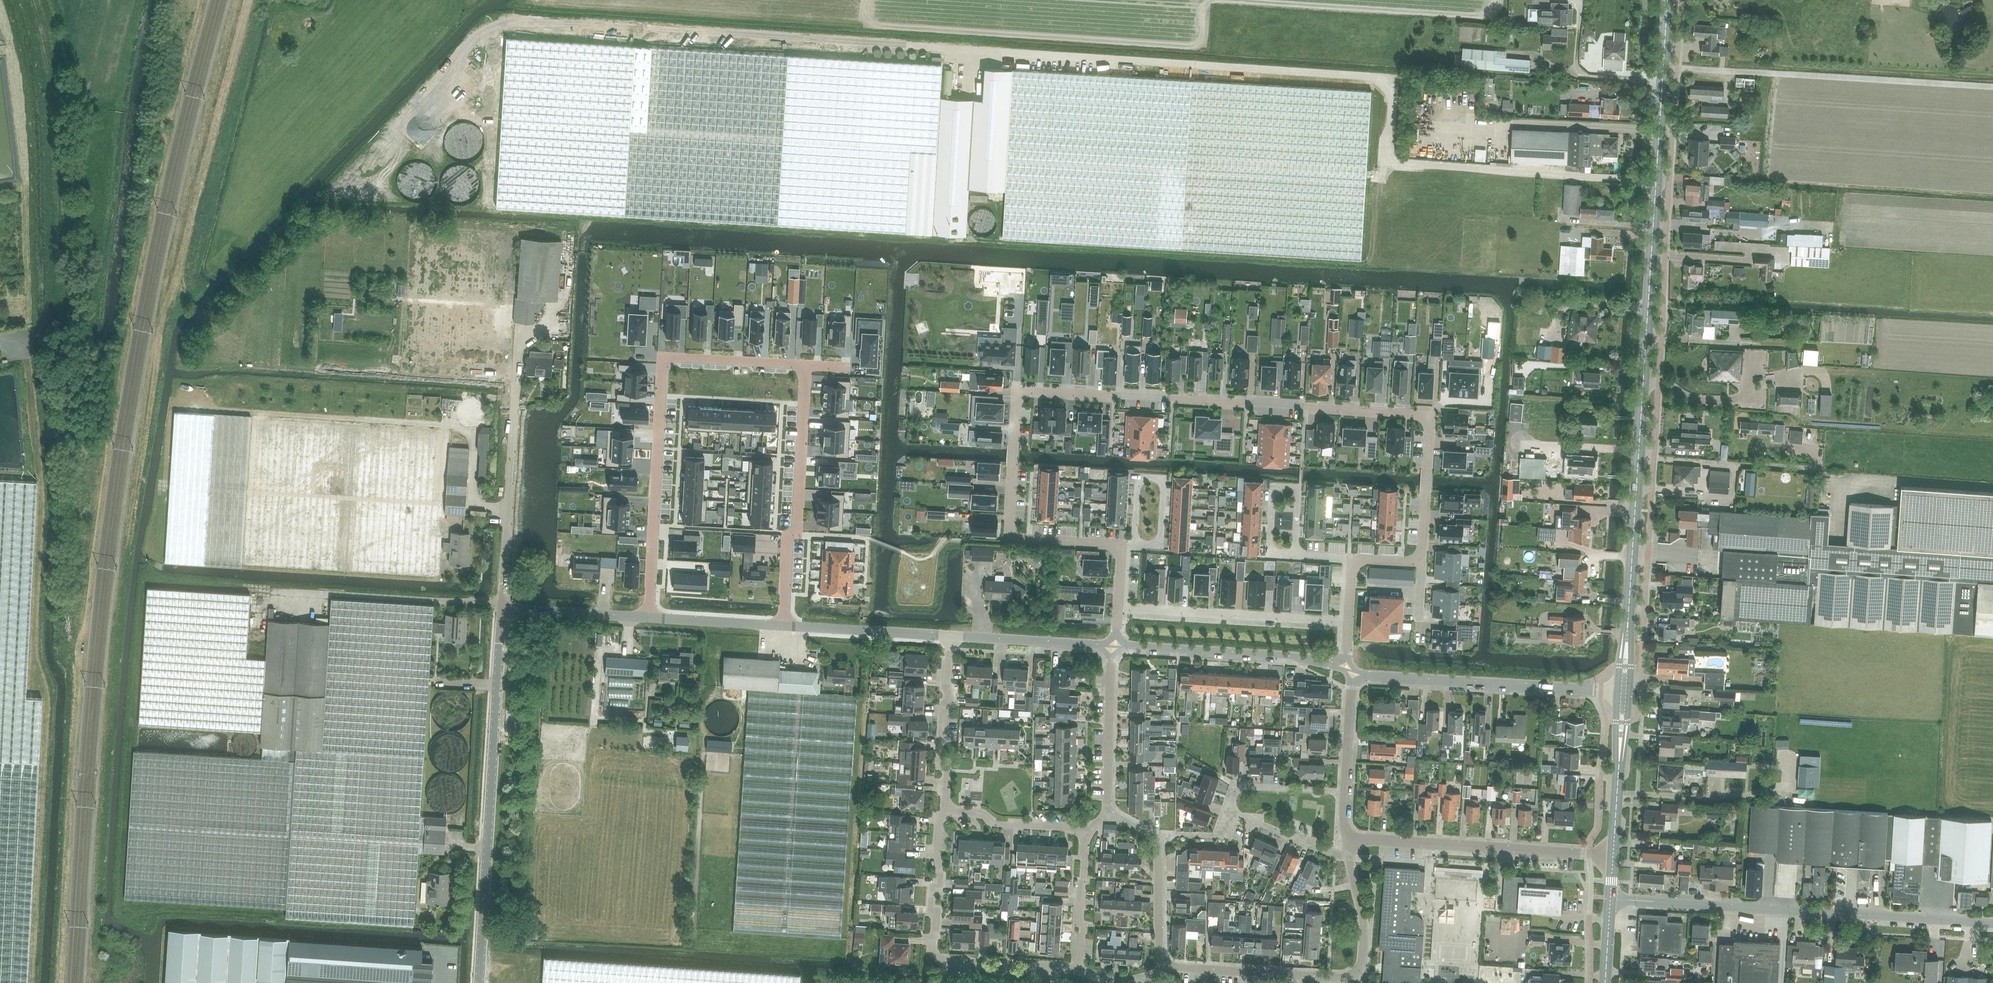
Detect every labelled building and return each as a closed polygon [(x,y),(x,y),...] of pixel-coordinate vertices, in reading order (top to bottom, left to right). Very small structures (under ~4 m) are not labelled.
[(1529,9),(1529,20),(1538,21),(1538,20),(1554,21),(1553,26),(1561,26),(1561,24),(1571,24),(1572,9),(1569,8),(1569,3),(1552,2),(1551,10),(1539,9),(1529,9)] [(1960,9),(1964,18),(1977,12),(1973,4),(1960,9)] [(1707,36),(1707,42),(1707,45),(1703,45),(1702,53),(1719,55),(1720,45),(1716,45),(1717,42),(1717,38),(1724,39),(1724,36),(1726,35),(1726,32),(1725,29),(1726,23),(1719,22),(1718,26),(1695,24),(1694,35),(1707,36)] [(1543,34),(1543,42),(1543,48),(1551,49),(1551,45),(1566,46),(1567,29),(1552,29),(1552,35),(1543,34)] [(1595,37),(1595,32),(1592,29),(1588,29),(1584,32),(1584,36),(1587,40),(1592,40),(1595,37)] [(1605,46),(1604,69),(1624,70),(1624,62),(1625,62),(1626,40),(1625,40),(1626,32),(1614,32),(1614,40),(1607,39),(1607,46),(1605,46)] [(660,43),(651,214),(664,215),(969,231),(972,183),(1005,185),(1012,65),(984,63),(983,79),(976,78),(975,94),(942,93),(944,59),(660,43)] [(1463,46),(1462,66),(1530,70),(1531,59),(1495,56),(1495,49),(1463,46)] [(1004,241),(1361,261),(1370,90),(1014,71),(1004,241)] [(1691,98),(1723,100),(1724,87),(1692,85),(1691,98)] [(1616,107),(1617,97),(1601,96),(1600,105),(1569,103),(1569,115),(1619,118),(1620,107),(1616,107)] [(1509,104),(1510,100),(1503,100),(1503,112),(1513,112),(1513,104),(1509,104)] [(1729,107),(1702,105),(1701,115),(1729,117),(1729,107)] [(482,141),(482,140),(482,137),(481,133),(479,131),(477,127),(475,126),(472,124),(469,123),(465,122),(462,122),(458,122),(453,125),(451,126),(448,129),(447,132),(445,136),(445,140),(445,143),(446,147),(448,150),(450,153),(452,155),(455,157),(458,158),(462,159),(466,159),(469,158),(472,157),(476,154),(478,152),(480,148),(482,145),(482,141)] [(1509,155),(1509,160),(1568,163),(1579,164),(1591,164),(1591,154),(1603,154),(1603,160),(1618,161),(1618,155),(1618,146),(1619,137),(1607,137),(1595,136),(1595,133),(1569,131),(1513,128),(1512,155),(1509,155)] [(1721,147),(1735,148),(1736,138),(1722,137),(1721,147)] [(1691,154),(1691,163),(1708,164),(1709,140),(1690,139),(1689,154),(1691,154)] [(434,178),(433,173),(432,170),(431,167),(428,164),(425,162),(421,160),(417,159),(414,159),(408,161),(406,162),(402,165),(400,167),(399,171),(398,174),(397,178),(398,182),(399,185),(401,189),(403,191),(406,193),(410,195),(412,196),(415,196),(419,196),(421,195),(425,193),(428,191),(430,189),(432,185),(433,182),(434,178)] [(479,181),(479,178),(478,174),(476,170),(474,167),(471,165),(468,164),(465,163),(461,162),(458,162),(454,163),(451,165),(448,167),(445,170),(444,173),(442,177),(442,180),(442,184),(443,188),(445,191),(447,194),(449,196),(452,198),(457,199),(460,200),(464,199),(467,199),(471,197),(473,195),(476,191),(478,188),(479,184),(479,181)] [(1686,184),(1686,186),(1687,187),(1686,194),(1687,194),(1686,201),(1686,203),(1699,204),(1699,200),(1702,201),(1702,199),(1707,199),(1709,199),(1710,186),(1710,183),(1701,183),(1701,182),(1687,181),(1687,183),(1686,184)] [(1565,184),(1564,212),(1581,213),(1581,217),(1597,218),(1597,219),(1614,220),(1614,207),(1597,206),(1580,205),(1581,185),(1565,184)] [(1761,193),(1760,206),(1768,207),(1769,194),(1761,193)] [(1707,199),(1706,208),(1720,209),(1724,209),(1724,200),(1709,199),(1707,199)] [(1683,208),(1683,219),(1709,221),(1709,210),(1683,208)] [(997,223),(997,220),(996,218),(994,215),(993,213),(990,211),(988,210),(985,210),(983,210),(980,210),(978,211),(974,214),(973,216),(972,218),(971,221),(971,223),(971,226),(972,229),(974,231),(975,233),(977,234),(979,235),(981,236),(984,236),(986,236),(989,235),(991,234),(993,233),(994,231),(996,228),(997,226),(997,223)] [(1726,218),(1726,222),(1733,222),(1739,223),(1739,225),(1767,227),(1768,216),(1768,214),(1726,211),(1726,217),(1726,218)] [(402,365),(401,373),(499,380),(510,380),(514,322),(534,323),(534,311),(543,312),(544,300),(535,299),(515,298),(519,237),(519,233),(463,229),(411,226),(408,274),(406,302),(402,356),(402,365)] [(1710,233),(1684,232),(1683,245),(1702,246),(1702,239),(1710,239),(1710,233)] [(1779,233),(1778,244),(1786,244),(1787,234),(1779,233)] [(1561,244),(1559,273),(1568,273),(1584,274),(1585,259),(1585,257),(1589,258),(1611,260),(1612,248),(1602,247),(1602,244),(1603,237),(1590,236),(1589,246),(1582,246),(1563,245),(1561,244)] [(519,237),(515,298),(535,299),(544,300),(557,300),(560,239),(519,237)] [(1791,265),(1829,267),(1830,248),(1792,245),(1791,265)] [(1755,257),(1754,266),(1762,266),(1762,280),(1770,280),(1771,257),(1755,257)] [(756,262),(755,271),(767,271),(768,263),(756,262)] [(1695,265),(1686,264),(1684,285),(1694,286),(1694,279),(1702,279),(1703,265),(1695,265)] [(789,277),(787,301),(797,302),(798,278),(789,277)] [(1091,285),(1090,305),(1098,306),(1100,286),(1091,285)] [(1137,294),(1136,307),(1145,308),(1145,294),(1137,294)] [(627,341),(643,342),(645,314),(645,308),(655,308),(656,296),(640,295),(639,313),(629,313),(627,341)] [(1039,299),(1037,333),(1047,333),(1049,300),(1039,299)] [(1063,317),(1074,318),(1075,303),(1064,302),(1063,317)] [(719,309),(718,337),(733,338),(734,324),(742,324),(743,304),(734,304),(734,310),(719,309)] [(667,311),(665,335),(679,336),(680,317),(686,318),(687,305),(680,305),(680,312),(667,311)] [(693,309),(692,337),(706,338),(707,321),(713,322),(714,305),(706,305),(706,309),(693,309)] [(1176,306),(1175,320),(1182,320),(1182,326),(1187,326),(1188,307),(1176,306)] [(1688,313),(1687,331),(1697,331),(1703,332),(1703,337),(1714,338),(1715,325),(1712,325),(1712,321),(1739,323),(1740,311),(1704,309),(1703,314),(1698,314),(1698,313),(1688,313)] [(765,311),(751,310),(750,341),(764,342),(764,334),(765,334),(765,324),(765,311)] [(776,336),(776,342),(790,343),(790,335),(791,326),(791,312),(778,311),(776,336)] [(1355,319),(1354,335),(1363,336),(1364,320),(1365,320),(1366,312),(1358,311),(1357,319),(1355,319)] [(803,318),(801,340),(815,340),(816,324),(822,325),(823,314),(816,313),(816,318),(803,318)] [(1569,338),(1586,339),(1596,340),(1597,315),(1573,313),(1573,320),(1570,320),(1569,338)] [(1123,322),(1123,333),(1130,333),(1132,316),(1124,315),(1123,322)] [(1775,319),(1777,322),(1779,321),(1780,325),(1785,323),(1782,316),(1775,319)] [(829,323),(828,344),(832,344),(832,345),(844,346),(844,335),(850,335),(851,317),(844,317),(844,323),(833,322),(833,323),(829,323)] [(1143,334),(1151,335),(1152,317),(1144,317),(1143,334)] [(335,318),(335,330),(343,331),(343,319),(335,318)] [(1286,318),(1278,318),(1277,337),(1285,337),(1286,318)] [(1330,318),(1329,327),(1338,328),(1339,319),(1330,318)] [(856,332),(856,342),(862,343),(860,364),(867,364),(866,371),(879,372),(880,355),(875,355),(876,334),(880,334),(881,319),(870,319),(869,333),(856,332)] [(1309,326),(1302,326),(1301,344),(1308,344),(1309,326)] [(981,343),(980,359),(1002,360),(1001,364),(1016,364),(1017,328),(1003,327),(1002,344),(981,343)] [(1329,330),(1328,346),(1338,346),(1339,330),(1329,330)] [(1247,351),(1257,351),(1258,336),(1248,335),(1247,351)] [(1408,353),(1416,353),(1417,335),(1409,335),(1408,353)] [(1483,337),(1482,357),(1494,358),(1495,338),(1483,337)] [(1444,338),(1443,359),(1453,359),(1455,339),(1444,338)] [(1432,339),(1431,355),(1441,355),(1442,339),(1432,339)] [(1053,372),(1053,374),(1062,374),(1062,372),(1065,372),(1066,357),(1072,358),(1073,342),(1061,341),(1061,347),(1052,347),(1050,349),(1049,358),(1051,358),(1051,371),(1053,372)] [(1380,357),(1390,358),(1391,342),(1381,341),(1380,357)] [(1026,346),(1025,370),(1039,371),(1040,347),(1026,346)] [(1542,346),(1541,361),(1565,363),(1566,348),(1542,346)] [(1076,372),(1076,374),(1086,374),(1086,372),(1089,372),(1091,349),(1074,348),(1073,371),(1076,372)] [(1711,349),(1710,379),(1740,381),(1741,372),(1742,372),(1743,350),(1711,349)] [(1103,382),(1117,383),(1118,356),(1109,356),(1109,350),(1098,350),(1097,367),(1103,367),(1103,382)] [(1190,355),(1188,377),(1201,378),(1202,370),(1208,370),(1209,356),(1208,356),(1208,351),(1203,351),(1190,350),(1190,355)] [(540,351),(531,351),(530,356),(528,356),(526,374),(539,375),(539,373),(551,374),(552,358),(552,352),(540,351)] [(1141,352),(1127,351),(1125,379),(1139,380),(1141,352)] [(1211,351),(1211,356),(1209,377),(1222,377),(1224,357),(1224,352),(1211,351)] [(1162,353),(1148,353),(1146,380),(1160,381),(1162,353)] [(1167,357),(1166,379),(1180,380),(1180,372),(1186,373),(1187,355),(1180,354),(1180,358),(1167,357)] [(402,365),(402,356),(393,355),(392,364),(402,365)] [(1233,358),(1232,384),(1235,384),(1235,386),(1245,387),(1245,385),(1248,385),(1249,359),(1233,358)] [(1313,363),(1312,381),(1313,381),(1312,392),(1326,392),(1327,382),(1330,382),(1331,364),(1331,359),(1324,358),(1324,363),(1313,363)] [(1272,360),(1272,365),(1263,365),(1263,366),(1261,366),(1261,373),(1263,373),(1262,387),(1264,387),(1264,390),(1273,390),(1273,387),(1276,388),(1277,373),(1282,373),(1283,361),(1272,360)] [(1339,386),(1341,386),(1341,393),(1343,393),(1343,395),(1351,395),(1351,393),(1353,393),(1353,386),(1355,387),(1356,375),(1354,375),(1354,366),(1356,366),(1356,360),(1348,360),(1348,365),(1342,364),(1342,374),(1340,374),(1339,386)] [(1368,366),(1367,389),(1368,389),(1368,391),(1376,392),(1376,390),(1382,390),(1384,361),(1375,360),(1375,366),(1368,366)] [(1394,368),(1393,390),(1407,391),(1408,369),(1409,361),(1395,360),(1394,368)] [(1284,385),(1286,385),(1286,386),(1294,387),(1294,386),(1300,386),(1301,362),(1285,361),(1284,385)] [(625,382),(647,383),(647,371),(631,371),(632,364),(619,364),(618,370),(626,370),(625,382)] [(1428,372),(1420,371),(1420,373),(1418,373),(1417,382),(1419,382),(1418,396),(1422,396),(1422,398),(1429,399),(1429,396),(1433,397),(1435,365),(1429,365),(1428,372)] [(1449,365),(1449,371),(1451,371),(1449,394),(1464,395),(1465,372),(1465,366),(1449,365)] [(1465,372),(1464,395),(1478,396),(1478,395),(1479,381),(1481,381),(1481,374),(1479,374),(1479,367),(1465,366),(1465,372)] [(1585,384),(1585,387),(1591,387),(1591,385),(1600,385),(1601,371),(1585,370),(1585,372),(1578,372),(1577,379),(1584,379),(1584,384),(1585,384)] [(970,381),(970,388),(980,388),(980,387),(985,388),(985,389),(997,389),(997,388),(1003,389),(1002,389),(1003,389),(1004,376),(1003,376),(996,375),(996,373),(985,372),(985,375),(981,375),(981,374),(980,374),(980,381),(970,381)] [(1524,389),(1524,377),(1514,377),(1514,389),(1509,389),(1509,394),(1524,395),(1524,389)] [(845,399),(849,399),(851,381),(838,380),(837,386),(824,385),(823,397),(845,399)] [(942,380),(941,390),(960,391),(960,382),(942,380)] [(647,383),(625,382),(625,394),(617,393),(617,400),(630,401),(630,394),(646,395),(647,383)] [(1776,407),(1801,408),(1802,392),(1777,390),(1776,407)] [(1820,414),(1831,414),(1832,394),(1821,393),(1820,414)] [(971,417),(971,423),(986,424),(986,418),(1003,419),(1004,403),(998,403),(998,397),(997,397),(981,396),(973,395),(972,401),(978,401),(977,417),(971,417)] [(844,410),(845,399),(823,397),(823,409),(836,410),(835,416),(848,417),(849,411),(844,410)] [(466,424),(471,425),(476,424),(480,422),(483,418),(484,413),(483,408),(480,403),(476,401),(471,400),(466,400),(462,403),(459,407),(458,412),(459,417),(462,421),(466,424)] [(617,402),(617,409),(624,409),(623,422),(647,423),(648,410),(629,408),(629,402),(617,402)] [(1523,404),(1510,403),(1509,421),(1522,422),(1523,404)] [(687,430),(698,430),(700,407),(688,406),(687,430)] [(698,430),(709,431),(710,407),(700,407),(698,430)] [(709,431),(720,432),(721,408),(710,407),(709,431)] [(720,432),(731,432),(732,408),(721,408),(720,432)] [(742,433),(742,428),(743,409),(732,408),(731,432),(742,433)] [(1034,432),(1052,433),(1054,408),(1042,408),(1041,421),(1035,420),(1034,432)] [(1054,408),(1052,433),(1071,434),(1072,423),(1066,422),(1066,409),(1054,408)] [(1447,413),(1446,425),(1468,427),(1469,415),(1472,416),(1472,409),(1459,408),(1459,414),(1447,413)] [(742,428),(752,429),(753,410),(743,409),(742,428)] [(752,429),(763,429),(764,410),(753,410),(752,429)] [(764,410),(763,429),(774,430),(775,411),(764,410)] [(1099,430),(1099,438),(1104,438),(1103,446),(1109,447),(1109,438),(1110,420),(1103,419),(1103,412),(1080,410),(1079,429),(1099,430)] [(934,422),(947,422),(948,413),(935,412),(934,422)] [(172,413),(163,561),(243,566),(441,578),(443,551),(443,542),(445,516),(445,513),(447,514),(447,520),(459,521),(459,514),(465,515),(467,475),(469,447),(449,445),(450,431),(252,418),(172,413)] [(1142,426),(1143,415),(1127,415),(1126,425),(1142,426)] [(1143,415),(1142,426),(1158,427),(1159,416),(1143,415)] [(1577,433),(1594,434),(1595,426),(1597,426),(1597,424),(1599,424),(1599,419),(1597,419),(1597,417),(1577,415),(1576,426),(1567,425),(1567,432),(1577,433)] [(1216,436),(1215,453),(1232,453),(1233,433),(1220,432),(1221,419),(1208,418),(1208,416),(1198,416),(1197,427),(1195,427),(1194,435),(1216,436)] [(823,437),(849,439),(850,421),(837,420),(837,426),(824,426),(823,437)] [(943,428),(942,430),(958,432),(959,423),(947,422),(934,422),(933,421),(933,428),(943,428)] [(1672,444),(1672,446),(1694,448),(1695,442),(1710,443),(1710,438),(1710,432),(1696,431),(1696,423),(1698,423),(1698,422),(1683,421),(1683,422),(1684,422),(1684,430),(1682,430),(1682,436),(1673,435),(1673,437),(1671,437),(1669,438),(1669,442),(1671,444),(1672,444)] [(1740,431),(1749,432),(1774,434),(1774,440),(1783,441),(1785,424),(1741,421),(1740,431)] [(1260,422),(1259,433),(1275,434),(1276,423),(1260,422)] [(1276,423),(1275,434),(1291,435),(1291,424),(1276,423)] [(1307,446),(1318,447),(1318,444),(1324,444),(1324,446),(1331,446),(1331,444),(1333,445),(1334,424),(1318,423),(1318,431),(1314,431),(1314,430),(1308,430),(1307,446)] [(1126,425),(1126,435),(1142,436),(1142,426),(1126,425)] [(1468,427),(1446,425),(1445,437),(1457,438),(1457,444),(1470,445),(1470,438),(1467,438),(1468,427)] [(1142,426),(1142,436),(1157,437),(1158,427),(1142,426)] [(1370,450),(1376,451),(1377,437),(1367,436),(1367,428),(1344,426),(1343,443),(1370,445),(1370,450)] [(477,432),(476,452),(479,455),(477,478),(485,478),(487,454),(488,452),(489,427),(482,427),(479,430),(479,432),(477,432)] [(1403,451),(1402,456),(1410,457),(1411,442),(1404,442),(1405,428),(1388,427),(1387,450),(1403,451)] [(606,447),(633,449),(633,437),(620,436),(621,430),(607,429),(606,447)] [(1002,432),(978,431),(978,445),(1002,446),(1002,432)] [(1259,433),(1259,443),(1274,444),(1275,434),(1259,433)] [(1275,434),(1274,444),(1290,445),(1291,435),(1275,434)] [(1126,435),(1125,446),(1141,447),(1142,436),(1126,435)] [(1142,436),(1141,447),(1157,447),(1157,437),(1142,436)] [(849,439),(823,437),(822,449),(835,450),(835,456),(848,457),(849,439)] [(1259,443),(1258,454),(1274,455),(1274,444),(1259,443)] [(1274,444),(1274,455),(1289,456),(1290,445),(1274,444)] [(1125,446),(1125,456),(1140,457),(1141,447),(1125,446)] [(1477,446),(1477,454),(1491,455),(1491,447),(1481,447),(1477,446)] [(633,449),(606,447),(605,465),(618,466),(619,460),(632,461),(633,449)] [(1141,447),(1140,457),(1156,458),(1157,447),(1141,447)] [(1444,450),(1443,465),(1450,465),(1449,468),(1449,472),(1469,474),(1469,467),(1466,466),(1467,451),(1444,450)] [(1257,464),(1273,465),(1274,455),(1258,454),(1257,464)] [(1274,455),(1273,465),(1289,466),(1289,456),(1274,455)] [(685,467),(704,468),(704,458),(685,457),(685,467)] [(1556,473),(1568,473),(1569,459),(1547,458),(1547,459),(1521,457),(1520,478),(1546,479),(1546,477),(1556,478),(1556,473)] [(1577,473),(1593,474),(1593,466),(1595,467),(1595,465),(1596,465),(1597,460),(1595,460),(1595,458),(1578,457),(1578,462),(1573,462),(1573,469),(1577,469),(1577,473)] [(575,458),(575,465),(597,467),(598,459),(575,458)] [(748,471),(772,472),(773,462),(749,460),(748,471)] [(819,465),(818,484),(838,485),(839,469),(856,470),(857,462),(839,461),(838,466),(819,465)] [(979,461),(978,461),(977,479),(978,479),(978,478),(999,480),(1000,480),(1001,463),(1000,463),(979,462),(979,461)] [(1674,484),(1694,486),(1694,475),(1701,476),(1701,466),(1695,466),(1695,465),(1675,464),(1674,484)] [(1510,467),(1504,466),(1503,479),(1518,480),(1518,470),(1510,469),(1510,467)] [(703,479),(704,468),(685,467),(684,478),(703,479)] [(1040,468),(1040,478),(1059,480),(1060,469),(1040,468)] [(1711,469),(1709,491),(1729,492),(1731,471),(1711,469)] [(748,481),(771,483),(772,472),(748,471),(748,481)] [(1110,472),(1109,483),(1128,484),(1129,473),(1110,472)] [(608,488),(636,490),(637,475),(622,474),(622,473),(621,473),(621,474),(609,473),(609,474),(610,474),(610,488),(608,488)] [(947,475),(947,482),(971,484),(971,477),(947,475)] [(1174,476),(1173,487),(1192,488),(1193,477),(1174,476)] [(703,489),(703,490),(707,490),(708,479),(703,479),(684,478),(684,488),(703,489)] [(1040,478),(1039,489),(1058,490),(1059,480),(1040,478)] [(1503,479),(1502,499),(1514,500),(1514,494),(1521,494),(1521,480),(1518,480),(1503,479)] [(42,700),(27,699),(38,482),(0,480),(0,982),(28,982),(42,700)] [(898,480),(897,488),(914,489),(915,481),(898,480)] [(1245,480),(1244,491),(1263,492),(1264,481),(1245,480)] [(747,492),(771,493),(771,483),(748,481),(747,492)] [(1109,483),(1109,493),(1128,494),(1128,484),(1109,483)] [(1808,483),(1806,506),(1815,507),(1816,484),(1808,483)] [(973,485),(949,484),(949,496),(973,498),(972,507),(974,507),(973,508),(981,509),(981,507),(997,508),(998,494),(973,492),(973,485)] [(1308,484),(1308,495),(1327,496),(1341,497),(1341,493),(1330,492),(1331,485),(1328,485),(1308,484)] [(1575,498),(1593,499),(1593,486),(1593,484),(1588,484),(1588,486),(1575,485),(1575,490),(1566,490),(1566,497),(1574,497),(1575,497),(1575,498)] [(1173,487),(1173,497),(1192,498),(1192,488),(1173,487)] [(1679,516),(1680,516),(1680,525),(1690,525),(1690,527),(1690,537),(1688,537),(1688,544),(1700,545),(1700,538),(1698,538),(1699,528),(1699,526),(1709,526),(1709,528),(1709,532),(1714,533),(1713,547),(1719,548),(1726,548),(1724,577),(1721,616),(1763,619),(1939,631),(1952,632),(1963,632),(1992,634),(1992,493),(1963,491),(1960,491),(1912,487),(1902,487),(1901,506),(1852,503),(1849,538),(1848,546),(1828,545),(1830,516),(1821,515),(1812,514),(1811,517),(1710,510),(1710,511),(1697,511),(1697,510),(1681,509),(1680,510),(1679,510),(1679,516)] [(702,500),(702,499),(703,490),(703,489),(684,488),(683,499),(702,500)] [(1378,499),(1398,500),(1398,489),(1379,488),(1379,489),(1378,499)] [(1039,489),(1039,499),(1058,500),(1058,490),(1039,489)] [(1244,491),(1243,501),(1262,502),(1263,492),(1244,491)] [(751,503),(770,504),(771,493),(747,492),(746,502),(751,503)] [(871,500),(871,493),(855,492),(854,500),(871,500)] [(817,510),(843,512),(844,494),(831,493),(831,499),(818,499),(818,500),(817,510)] [(1109,493),(1108,503),(1127,504),(1128,494),(1109,493)] [(1464,497),(1464,495),(1442,494),(1441,511),(1463,512),(1464,501),(1481,502),(1481,494),(1466,494),(1466,497),(1464,497)] [(1308,495),(1307,505),(1326,506),(1327,496),(1308,495)] [(603,514),(629,516),(629,504),(616,503),(617,497),(604,496),(603,514)] [(1173,497),(1172,507),(1191,508),(1192,498),(1173,497)] [(682,509),(706,510),(707,499),(702,499),(702,500),(683,499),(682,509)] [(1039,499),(1038,509),(1057,510),(1058,500),(1039,499)] [(1378,499),(1378,509),(1397,510),(1398,500),(1378,499)] [(1243,501),(1243,511),(1262,512),(1262,502),(1243,501)] [(751,513),(770,514),(770,504),(751,503),(751,513)] [(1108,503),(1108,513),(1127,514),(1127,504),(1108,503)] [(1307,505),(1307,515),(1326,516),(1326,506),(1307,505)] [(1556,514),(1555,528),(1556,528),(1562,528),(1569,528),(1590,530),(1591,518),(1576,517),(1576,511),(1576,508),(1577,507),(1563,506),(1563,515),(1556,514)] [(1172,507),(1172,517),(1191,518),(1191,508),(1172,507)] [(706,510),(682,509),(682,520),(706,521),(706,510)] [(925,510),(917,509),(917,517),(925,518),(925,510)] [(1057,510),(1038,509),(1037,520),(1056,521),(1057,510)] [(1372,519),(1377,519),(1396,521),(1397,510),(1378,509),(1373,509),(1372,519)] [(842,530),(843,512),(817,510),(816,520),(816,522),(829,523),(829,529),(842,530)] [(928,510),(928,518),(946,519),(946,511),(928,510)] [(1243,511),(1242,521),(1261,523),(1262,512),(1243,511)] [(770,514),(751,513),(750,524),(769,525),(770,514)] [(1127,514),(1108,513),(1107,524),(1126,525),(1127,514)] [(629,516),(603,514),(602,532),(615,533),(615,527),(628,527),(629,516)] [(1307,515),(1306,525),(1325,526),(1326,516),(1307,515)] [(1172,517),(1171,527),(1190,528),(1191,518),(1172,517)] [(1472,526),(1472,519),(1457,518),(1456,525),(1440,524),(1440,531),(1437,533),(1437,536),(1439,538),(1439,540),(1463,541),(1464,525),(1472,526)] [(988,535),(988,536),(996,537),(996,536),(997,536),(998,521),(974,519),(973,534),(988,535)] [(1377,519),(1377,530),(1396,531),(1396,521),(1377,519)] [(1242,521),(1242,532),(1260,533),(1261,523),(1242,521)] [(1325,526),(1306,525),(1305,536),(1325,537),(1325,526)] [(1556,528),(1538,526),(1537,539),(1556,540),(1556,528)] [(1171,527),(1170,538),(1189,539),(1190,528),(1171,527)] [(1569,528),(1568,539),(1569,540),(1574,540),(1583,540),(1590,541),(1590,530),(1569,528)] [(1396,531),(1377,530),(1376,540),(1395,541),(1396,531)] [(443,542),(443,551),(450,551),(450,563),(469,565),(470,555),(468,555),(470,533),(452,532),(451,542),(443,542)] [(1242,532),(1241,542),(1260,543),(1260,533),(1242,532)] [(674,539),(673,554),(695,556),(696,541),(700,542),(700,535),(684,534),(684,540),(674,539)] [(734,535),(734,551),(744,551),(753,552),(754,552),(755,536),(734,535)] [(1189,539),(1170,538),(1170,548),(1189,549),(1189,539)] [(825,548),(839,549),(852,550),(853,542),(825,540),(825,548)] [(1260,543),(1241,542),(1240,552),(1259,554),(1260,543)] [(1438,550),(1437,564),(1461,566),(1462,546),(1449,545),(1448,551),(1438,550)] [(562,546),(562,560),(574,561),(573,576),(588,577),(588,576),(599,576),(600,566),(600,561),(601,556),(590,555),(570,554),(570,546),(562,546)] [(972,551),(966,550),(966,558),(972,559),(972,560),(994,561),(994,548),(972,547),(972,551)] [(822,559),(838,560),(839,549),(825,548),(823,548),(822,559)] [(839,549),(838,560),(854,561),(854,550),(852,550),(839,549)] [(1096,551),(1078,550),(1077,558),(1085,558),(1084,572),(1108,574),(1108,566),(1107,566),(1108,559),(1095,558),(1096,551)] [(744,551),(742,582),(764,583),(764,571),(768,572),(768,566),(757,565),(757,570),(752,569),(753,552),(744,551)] [(1559,553),(1558,567),(1564,567),(1563,577),(1572,578),(1572,579),(1587,580),(1588,568),(1581,567),(1581,562),(1582,554),(1559,553)] [(618,556),(618,570),(624,570),(623,585),(637,586),(639,562),(631,561),(631,556),(618,556)] [(822,570),(837,571),(838,560),(822,559),(822,570)] [(838,560),(837,571),(853,572),(854,561),(838,560)] [(1245,561),(1238,561),(1237,575),(1236,577),(1244,578),(1245,575),(1245,561)] [(711,563),(711,573),(730,574),(731,564),(711,563)] [(1302,579),(1301,595),(1307,596),(1307,606),(1323,607),(1324,584),(1329,584),(1330,568),(1330,564),(1321,563),(1320,568),(1320,576),(1308,575),(1308,579),(1302,579)] [(1447,578),(1446,584),(1460,585),(1461,566),(1437,564),(1437,578),(1447,578)] [(1196,573),(1195,593),(1209,594),(1210,579),(1216,580),(1217,568),(1210,567),(1210,573),(1196,573)] [(1144,596),(1158,597),(1159,583),(1165,584),(1166,569),(1156,568),(1156,573),(1146,573),(1144,596)] [(821,581),(837,582),(837,571),(822,570),(821,581)] [(1168,598),(1182,599),(1183,583),(1189,584),(1190,571),(1179,570),(1178,576),(1170,576),(1168,598)] [(837,571),(837,582),(852,583),(853,572),(837,571)] [(674,573),(673,589),(702,590),(702,575),(706,575),(706,574),(674,573)] [(997,596),(997,598),(1012,598),(1012,597),(1014,597),(1020,600),(1026,590),(1016,584),(1013,584),(1013,582),(1003,581),(1003,575),(995,575),(995,580),(987,580),(986,595),(997,596)] [(1266,588),(1274,589),(1275,575),(1266,575),(1265,582),(1249,581),(1248,603),(1265,604),(1266,588)] [(1278,583),(1277,604),(1292,605),(1292,590),(1299,591),(1300,579),(1289,578),(1289,576),(1279,575),(1278,583)] [(1555,584),(1555,588),(1555,590),(1557,592),(1557,601),(1570,602),(1571,596),(1571,592),(1571,590),(1580,590),(1586,591),(1587,580),(1572,579),(1561,578),(1558,578),(1558,581),(1556,582),(1555,584)] [(1221,601),(1236,602),(1237,580),(1222,579),(1221,601)] [(836,593),(837,582),(821,581),(820,592),(836,593)] [(852,583),(837,582),(836,593),(852,594),(852,583)] [(1436,589),(1435,603),(1458,604),(1460,585),(1446,584),(1446,590),(1436,589)] [(1662,598),(1662,600),(1663,600),(1663,605),(1683,606),(1691,607),(1691,600),(1692,600),(1692,596),(1693,585),(1692,585),(1682,585),(1677,585),(1677,591),(1663,591),(1663,598),(1662,598)] [(1083,586),(1082,604),(1104,605),(1105,593),(1097,593),(1095,591),(1096,587),(1083,586)] [(138,726),(230,731),(264,733),(262,761),(226,759),(138,753),(134,753),(125,902),(287,912),(286,920),(416,928),(420,851),(443,852),(444,829),(445,815),(423,814),(433,631),(434,621),(435,604),(331,599),(330,625),(269,621),(266,659),(246,657),(250,594),(146,588),(138,726)] [(1370,634),(1402,636),(1403,621),(1404,606),(1404,605),(1404,604),(1398,597),(1396,597),(1371,595),(1366,595),(1364,627),(1370,627),(1370,634)] [(1458,604),(1435,603),(1434,617),(1444,617),(1444,623),(1457,624),(1458,604)] [(1095,605),(1083,605),(1074,604),(1074,609),(1083,609),(1082,617),(1085,617),(1085,619),(1096,620),(1096,617),(1104,618),(1105,606),(1096,605),(1095,605)] [(1056,612),(1056,621),(1065,621),(1065,612),(1056,612)] [(446,622),(434,621),(433,631),(445,632),(445,640),(453,640),(453,642),(454,644),(456,645),(458,646),(460,645),(461,644),(462,642),(463,641),(464,641),(465,632),(463,632),(464,616),(447,615),(446,622)] [(1565,623),(1564,629),(1584,630),(1585,618),(1565,617),(1550,616),(1550,622),(1565,623)] [(1660,623),(1659,637),(1659,638),(1676,639),(1676,635),(1685,633),(1685,625),(1689,625),(1689,626),(1694,627),(1695,620),(1690,619),(1690,618),(1671,617),(1671,624),(1660,623)] [(1441,648),(1448,649),(1448,648),(1456,649),(1457,649),(1457,648),(1457,640),(1463,640),(1464,640),(1465,634),(1473,635),(1473,629),(1473,626),(1465,625),(1457,625),(1457,631),(1449,630),(1448,630),(1443,629),(1442,629),(1442,630),(1434,629),(1435,629),(1434,629),(1433,630),(1434,630),(1433,646),(1432,647),(1433,647),(1441,648)] [(1584,630),(1564,629),(1564,635),(1549,634),(1549,640),(1583,642),(1584,630)] [(663,654),(662,671),(688,673),(689,661),(692,661),(693,652),(681,651),(681,655),(663,654)] [(926,656),(906,654),(905,673),(925,675),(926,656)] [(607,657),(606,673),(647,676),(647,664),(648,660),(607,657)] [(725,688),(749,689),(733,933),(841,939),(857,696),(816,693),(816,687),(817,687),(818,672),(780,669),(780,660),(726,657),(725,688)] [(1659,657),(1658,672),(1674,673),(1674,677),(1682,678),(1682,674),(1694,674),(1694,672),(1695,659),(1659,657)] [(969,670),(968,681),(974,682),(974,687),(979,688),(981,665),(969,664),(969,670)] [(827,682),(853,684),(855,667),(828,665),(827,682)] [(981,665),(979,688),(985,688),(985,683),(991,683),(990,691),(997,691),(998,678),(992,677),(993,666),(981,665)] [(1017,668),(1015,690),(1015,691),(1027,692),(1027,687),(1029,669),(1029,666),(1022,665),(1022,668),(1017,668)] [(1008,690),(1015,690),(1017,668),(1005,667),(1004,673),(1003,685),(1009,686),(1008,690)] [(1049,675),(1048,686),(1059,687),(1059,682),(1070,683),(1078,684),(1078,676),(1075,676),(1076,669),(1073,669),(1071,667),(1066,667),(1066,668),(1056,668),(1056,676),(1049,675)] [(1132,674),(1132,678),(1150,679),(1151,678),(1159,679),(1159,674),(1151,673),(1151,668),(1133,668),(1132,674)] [(1181,681),(1180,687),(1188,688),(1187,691),(1193,692),(1193,688),(1194,672),(1189,671),(1189,668),(1182,668),(1182,671),(1181,671),(1181,681)] [(1193,688),(1205,689),(1206,673),(1194,672),(1193,688)] [(1706,677),(1705,687),(1723,688),(1724,673),(1706,672),(1706,675),(1706,677)] [(1212,690),(1212,693),(1217,693),(1219,673),(1206,673),(1205,689),(1212,690)] [(1231,674),(1219,673),(1217,693),(1223,694),(1230,694),(1230,691),(1231,674)] [(1243,675),(1231,674),(1230,691),(1236,691),(1236,695),(1242,695),(1243,675)] [(1255,676),(1243,675),(1242,695),(1247,695),(1247,692),(1254,692),(1255,676)] [(1268,676),(1255,676),(1254,692),(1266,693),(1268,676)] [(1280,677),(1268,676),(1266,693),(1279,694),(1280,677)] [(904,687),(903,696),(923,697),(923,695),(925,694),(925,688),(923,688),(923,686),(924,686),(924,685),(912,685),(913,678),(902,678),(889,677),(889,682),(896,683),(896,686),(904,687)] [(1132,682),(1132,688),(1150,689),(1150,679),(1132,678),(1132,682)] [(1284,694),(1284,696),(1294,696),(1295,694),(1297,694),(1305,695),(1306,697),(1310,697),(1312,695),(1320,696),(1321,696),(1321,699),(1331,699),(1332,688),(1329,687),(1329,684),(1317,683),(1317,680),(1312,680),(1299,679),(1297,679),(1297,690),(1284,689),(1284,694)] [(1052,698),(1052,703),(1058,704),(1078,706),(1078,700),(1081,700),(1081,694),(1070,694),(1070,688),(1053,687),(1052,698)] [(1132,695),(1132,698),(1157,699),(1157,694),(1150,694),(1150,689),(1132,688),(1132,695)] [(468,709),(468,706),(467,702),(465,699),(463,696),(461,694),(457,692),(454,691),(450,690),(447,690),(443,691),(439,693),(437,695),(434,698),(432,701),(431,705),(430,708),(431,712),(432,716),(433,719),(435,722),(438,724),(441,726),(444,727),(448,728),(451,728),(455,727),(459,725),(462,723),(465,720),(466,717),(468,713),(468,709)] [(1715,691),(1714,699),(1720,700),(1719,704),(1734,705),(1734,701),(1735,701),(1735,692),(1715,691)] [(1665,692),(1664,697),(1664,705),(1679,706),(1680,699),(1686,700),(1686,694),(1678,693),(1665,692)] [(923,697),(903,696),(903,705),(895,705),(894,713),(911,715),(911,709),(923,709),(922,709),(923,697)] [(1271,697),(1261,696),(1260,705),(1271,705),(1271,697)] [(1284,696),(1284,706),(1294,707),(1294,696),(1284,696)] [(1157,699),(1132,698),(1132,701),(1131,702),(1130,702),(1129,702),(1129,709),(1132,709),(1146,709),(1150,709),(1150,705),(1156,705),(1157,699)] [(1389,701),(1387,701),(1374,700),(1373,716),(1394,717),(1395,712),(1400,712),(1400,702),(1395,702),(1395,701),(1389,701)] [(736,718),(736,715),(735,712),(733,708),(732,707),(729,704),(727,703),(724,702),(721,701),(718,701),(715,702),(712,703),(709,706),(707,708),(704,711),(703,714),(703,717),(703,720),(704,723),(705,727),(707,729),(710,732),(712,733),(715,734),(719,735),(723,734),(725,734),(728,732),(731,730),(733,728),(735,725),(736,722),(736,718)] [(1058,704),(1052,703),(1052,710),(1051,721),(1064,721),(1064,715),(1068,716),(1080,716),(1080,711),(1077,710),(1078,706),(1058,704)] [(1300,724),(1299,731),(1311,732),(1318,732),(1318,726),(1326,727),(1327,714),(1311,713),(1311,708),(1311,707),(1299,706),(1299,709),(1299,715),(1306,715),(1306,724),(1300,724)] [(1450,711),(1449,731),(1453,731),(1462,732),(1464,712),(1462,712),(1462,710),(1461,709),(1457,709),(1456,710),(1456,711),(1450,711)] [(1661,727),(1661,729),(1681,730),(1681,731),(1686,732),(1689,721),(1690,721),(1698,722),(1699,718),(1715,719),(1715,717),(1716,712),(1699,711),(1691,710),(1675,709),(1675,710),(1675,716),(1670,715),(1662,715),(1661,727)] [(1428,720),(1424,720),(1424,723),(1419,722),(1418,739),(1428,740),(1428,734),(1431,734),(1432,727),(1439,727),(1440,710),(1428,710),(1428,718),(1428,720)] [(1476,717),(1471,717),(1470,732),(1472,732),(1472,739),(1480,739),(1480,744),(1490,745),(1491,728),(1489,728),(1485,728),(1485,719),(1486,719),(1486,711),(1480,711),(1480,713),(1476,712),(1476,717)] [(907,734),(907,735),(926,736),(927,722),(909,720),(909,716),(889,714),(888,724),(902,724),(902,732),(903,734),(907,734)] [(987,746),(988,720),(989,715),(984,715),(984,720),(983,726),(977,726),(976,747),(979,747),(979,746),(987,746)] [(1502,726),(1498,726),(1497,726),(1497,739),(1524,740),(1525,715),(1514,715),(1514,727),(1502,726)] [(692,728),(693,719),(688,719),(688,721),(679,720),(679,727),(692,728)] [(971,746),(976,747),(977,726),(971,726),(971,719),(966,719),(965,732),(964,745),(972,745),(971,746)] [(1131,726),(1131,729),(1163,730),(1163,725),(1150,725),(1150,719),(1132,719),(1131,726)] [(1562,720),(1554,719),(1553,732),(1561,732),(1561,731),(1568,731),(1567,742),(1582,743),(1583,722),(1568,721),(1562,721),(1562,720)] [(994,748),(998,748),(999,727),(993,727),(993,720),(992,720),(988,720),(987,746),(994,746),(994,748)] [(1001,747),(1008,747),(1010,722),(1005,721),(1005,728),(999,727),(998,748),(1001,748),(1001,747)] [(1010,722),(1008,747),(1016,748),(1015,749),(1019,749),(1021,729),(1014,728),(1014,722),(1010,722)] [(876,724),(869,724),(868,739),(875,739),(876,724)] [(1051,732),(1051,737),(1076,738),(1076,730),(1078,730),(1078,726),(1057,726),(1057,732),(1051,732)] [(1418,728),(1412,727),(1409,727),(1409,738),(1417,739),(1418,728)] [(1131,733),(1131,739),(1150,740),(1150,734),(1153,735),(1163,735),(1168,735),(1168,730),(1163,730),(1131,729),(1131,733)] [(1302,744),(1301,757),(1309,758),(1310,751),(1325,752),(1326,739),(1310,738),(1311,732),(1311,733),(1311,732),(1299,731),(1295,731),(1295,743),(1302,744)] [(1449,732),(1444,731),(1443,748),(1453,749),(1453,732),(1449,732)] [(466,752),(466,748),(465,744),(463,741),(460,737),(456,734),(452,733),(449,732),(445,733),(442,733),(438,735),(435,737),(433,739),(430,742),(429,745),(428,748),(428,752),(428,756),(429,759),(431,762),(433,765),(435,767),(439,769),(442,770),(446,771),(450,771),(454,770),(456,769),(460,766),(463,762),(465,759),(466,756),(466,752)] [(255,749),(256,745),(255,741),(253,737),(249,735),(245,734),(240,734),(237,737),(234,740),(233,745),(234,749),(237,753),(240,755),(245,756),(249,755),(253,753),(255,749)] [(1674,754),(1674,755),(1683,756),(1684,745),(1690,745),(1691,736),(1684,736),(1684,735),(1672,735),(1671,740),(1668,739),(1660,739),(1660,740),(1659,753),(1660,753),(1659,759),(1667,760),(1667,753),(1674,754)] [(1057,742),(1057,748),(1078,748),(1078,745),(1076,745),(1076,738),(1051,737),(1051,741),(1057,742)] [(689,739),(677,738),(677,748),(689,749),(689,739)] [(1372,743),(1371,758),(1386,759),(1386,755),(1392,755),(1395,755),(1396,745),(1397,745),(1417,746),(1417,739),(1397,738),(1397,740),(1386,739),(1386,743),(1372,743)] [(1150,745),(1150,740),(1131,739),(1130,739),(1128,740),(1128,745),(1130,746),(1131,746),(1131,747),(1131,749),(1156,750),(1166,750),(1166,746),(1166,745),(1150,745)] [(900,751),(900,762),(905,762),(925,764),(925,749),(913,749),(914,743),(901,742),(900,751)] [(1234,751),(1234,755),(1228,754),(1227,770),(1239,771),(1240,763),(1240,756),(1245,756),(1246,743),(1233,742),(1232,751),(1234,751)] [(1263,772),(1264,745),(1257,745),(1257,751),(1250,750),(1250,756),(1250,760),(1249,771),(1258,772),(1260,772),(1262,772),(1263,772)] [(1264,745),(1263,772),(1264,772),(1266,772),(1274,773),(1274,764),(1280,764),(1281,746),(1278,746),(1264,745)] [(1050,754),(1050,759),(1076,759),(1076,752),(1077,752),(1078,748),(1057,748),(1057,754),(1050,754)] [(1131,749),(1131,760),(1149,760),(1150,760),(1152,760),(1154,759),(1155,758),(1155,756),(1156,755),(1156,750),(1131,749)] [(1465,762),(1474,763),(1475,757),(1470,757),(1470,751),(1466,750),(1465,762)] [(1557,762),(1557,765),(1555,765),(1552,764),(1551,772),(1564,773),(1564,771),(1564,766),(1578,766),(1579,752),(1565,752),(1565,751),(1556,751),(1555,762),(1557,762)] [(1818,785),(1819,776),(1820,756),(1801,755),(1799,784),(1818,785)] [(1164,765),(1176,766),(1176,760),(1176,758),(1164,757),(1164,759),(1164,765)] [(1309,758),(1301,757),(1294,757),(1294,766),(1302,766),(1301,775),(1307,776),(1324,777),(1325,765),(1309,764),(1309,763),(1309,758)] [(1056,763),(1056,770),(1077,770),(1077,767),(1076,766),(1076,759),(1050,759),(1050,763),(1056,763)] [(1659,772),(1658,787),(1681,789),(1682,782),(1684,782),(1684,774),(1689,774),(1690,775),(1700,776),(1701,775),(1706,775),(1706,774),(1708,774),(1720,775),(1727,775),(1746,776),(1747,762),(1729,761),(1707,760),(1707,764),(1685,762),(1685,765),(1660,763),(1659,768),(1659,772)] [(899,774),(899,782),(911,783),(912,777),(924,778),(925,764),(905,762),(904,774),(899,774)] [(1200,773),(1202,768),(1188,764),(1186,769),(1200,774),(1200,773)] [(1176,766),(1164,765),(1164,771),(1171,771),(1171,781),(1176,781),(1176,772),(1176,766)] [(1406,766),(1405,778),(1413,779),(1414,766),(1408,766),(1406,766)] [(1385,769),(1370,768),(1370,780),(1384,781),(1384,780),(1390,780),(1391,770),(1385,769)] [(1050,776),(1050,780),(1075,781),(1075,774),(1077,774),(1077,770),(1056,770),(1056,776),(1050,776)] [(1130,770),(1130,780),(1156,780),(1156,775),(1153,775),(1153,771),(1144,771),(1144,770),(1130,770)] [(467,794),(467,790),(465,786),(463,782),(461,780),(459,777),(455,775),(451,774),(447,774),(443,774),(439,775),(435,777),(433,779),(430,782),(428,786),(427,789),(427,793),(427,797),(428,801),(430,805),(432,808),(435,810),(438,812),(441,813),(446,814),(449,814),(453,813),(457,812),(461,808),(463,806),(465,802),(467,798),(467,794)] [(1204,774),(1201,785),(1215,790),(1215,788),(1216,786),(1219,779),(1204,774)] [(1577,787),(1577,780),(1568,780),(1568,775),(1568,774),(1558,774),(1558,783),(1566,784),(1565,795),(1576,795),(1577,787)] [(1050,785),(1050,791),(1056,791),(1077,792),(1077,788),(1075,788),(1075,781),(1050,780),(1050,785)] [(1156,780),(1130,780),(1130,790),(1144,790),(1156,791),(1156,786),(1156,780)] [(1195,783),(1190,782),(1188,787),(1198,791),(1196,797),(1211,802),(1214,793),(1214,792),(1215,790),(1201,785),(1195,783)] [(1437,803),(1438,795),(1439,795),(1439,791),(1428,791),(1428,796),(1425,796),(1426,783),(1415,782),(1413,801),(1420,802),(1419,816),(1423,816),(1431,817),(1432,803),(1436,803),(1437,803)] [(1439,795),(1446,796),(1446,803),(1444,803),(1443,817),(1455,818),(1456,804),(1460,804),(1461,793),(1447,792),(1447,784),(1440,783),(1439,790),(1439,791),(1439,795)] [(895,784),(895,790),(895,795),(902,795),(901,808),(922,809),(923,791),(915,791),(909,790),(909,785),(895,784)] [(1464,785),(1463,797),(1470,797),(1471,785),(1464,785)] [(1488,798),(1489,798),(1496,799),(1496,787),(1488,786),(1488,798)] [(1389,800),(1390,794),(1390,790),(1372,789),(1372,794),(1371,798),(1369,798),(1369,812),(1372,812),(1381,813),(1382,800),(1383,800),(1388,800),(1389,800)] [(1130,801),(1155,801),(1156,795),(1156,791),(1144,790),(1130,790),(1130,797),(1130,801)] [(1077,792),(1056,791),(1056,798),(1049,798),(1049,803),(1075,803),(1075,796),(1077,796),(1077,792)] [(1192,819),(1207,824),(1211,812),(1196,807),(1196,808),(1192,806),(1194,801),(1180,797),(1178,801),(1178,807),(1189,811),(1187,817),(1192,819)] [(1466,819),(1479,820),(1480,806),(1478,805),(1478,800),(1470,799),(1469,805),(1467,805),(1466,819)] [(1566,823),(1574,824),(1575,809),(1569,809),(1569,799),(1556,799),(1555,809),(1555,816),(1548,815),(1548,824),(1561,825),(1561,823),(1566,823)] [(1155,801),(1130,801),(1130,804),(1129,810),(1143,811),(1143,806),(1155,806),(1155,815),(1156,815),(1160,815),(1162,815),(1162,801),(1155,801)] [(1494,806),(1493,821),(1498,821),(1497,822),(1499,824),(1502,824),(1504,823),(1504,821),(1505,821),(1506,815),(1511,815),(1512,808),(1504,807),(1504,801),(1496,801),(1496,806),(1494,806)] [(1538,805),(1522,804),(1521,810),(1519,809),(1518,823),(1531,824),(1532,810),(1537,811),(1538,805)] [(1804,862),(1830,863),(1834,809),(1751,804),(1749,849),(1776,851),(1775,860),(1804,862)] [(1678,806),(1663,805),(1662,808),(1662,812),(1646,811),(1644,832),(1665,833),(1665,820),(1677,821),(1677,817),(1678,817),(1678,806)] [(1885,860),(1890,860),(1893,814),(1887,814),(1887,813),(1834,809),(1830,863),(1857,865),(1862,877),(1870,878),(1871,866),(1884,867),(1885,860)] [(891,825),(891,832),(916,833),(917,822),(909,821),(906,821),(907,815),(903,814),(890,814),(890,824),(891,825)] [(1890,860),(1891,860),(1905,861),(1904,880),(1920,881),(1921,863),(1938,864),(1938,877),(1955,878),(1964,878),(1972,879),(1987,880),(1991,820),(1893,814),(1890,860)] [(916,833),(891,832),(896,833),(895,839),(888,839),(888,844),(888,849),(901,850),(901,844),(916,845),(916,833)] [(959,856),(970,857),(972,838),(966,838),(966,837),(965,835),(958,835),(958,834),(957,834),(957,844),(960,844),(959,848),(955,848),(954,863),(959,864),(959,856)] [(1251,850),(1262,855),(1268,842),(1266,841),(1264,840),(1256,837),(1251,850)] [(970,857),(982,857),(983,839),(972,838),(970,857)] [(982,862),(992,863),(994,840),(983,839),(982,857),(982,862)] [(994,840),(992,863),(1005,864),(1005,859),(1010,859),(1010,846),(1010,847),(1005,846),(1005,840),(994,840)] [(1114,866),(1115,852),(1115,849),(1107,848),(1107,841),(1102,841),(1101,865),(1114,866)] [(1017,867),(1027,867),(1029,842),(1018,842),(1018,848),(1017,867)] [(1027,867),(1037,868),(1039,843),(1029,842),(1027,867)] [(1129,853),(1128,867),(1142,868),(1143,854),(1137,854),(1137,848),(1134,848),(1135,843),(1130,842),(1129,848),(1129,853)] [(1268,842),(1262,855),(1259,861),(1260,861),(1268,864),(1266,869),(1274,872),(1275,869),(1282,854),(1277,852),(1279,847),(1271,843),(1269,843),(1268,842)] [(1037,868),(1047,868),(1048,843),(1039,843),(1037,868)] [(1048,843),(1047,868),(1057,869),(1057,868),(1058,844),(1048,843)] [(1069,845),(1058,844),(1057,868),(1061,869),(1061,864),(1067,865),(1071,865),(1072,854),(1068,854),(1069,845)] [(1179,861),(1179,865),(1190,865),(1190,862),(1196,863),(1195,869),(1197,869),(1202,869),(1203,849),(1201,849),(1199,849),(1191,848),(1190,849),(1187,849),(1183,852),(1183,854),(1178,854),(1178,861),(1179,861)] [(1205,849),(1203,849),(1202,869),(1201,877),(1206,877),(1206,870),(1214,870),(1215,849),(1207,849),(1205,849)] [(1217,850),(1215,849),(1214,870),(1217,870),(1222,870),(1221,878),(1226,878),(1227,850),(1226,850),(1223,850),(1217,850)] [(1678,875),(1691,876),(1692,861),(1673,860),(1674,851),(1644,849),(1643,861),(1661,862),(1660,868),(1673,869),(1673,868),(1678,869),(1678,875)] [(901,851),(887,850),(886,862),(895,863),(894,870),(914,871),(915,858),(901,857),(901,851)] [(1229,850),(1227,850),(1226,878),(1230,878),(1231,879),(1231,871),(1244,871),(1244,859),(1239,859),(1240,851),(1231,850),(1229,850)] [(1272,878),(1280,881),(1281,882),(1284,874),(1290,876),(1293,870),(1299,856),(1288,851),(1284,861),(1282,865),(1281,864),(1278,870),(1275,869),(1274,872),(1272,878)] [(1114,866),(1128,867),(1129,853),(1115,852),(1114,866)] [(1256,868),(1260,861),(1259,861),(1255,859),(1252,866),(1256,868)] [(1312,862),(1310,861),(1308,860),(1302,873),(1300,873),(1297,880),(1296,879),(1292,888),(1303,892),(1304,891),(1306,884),(1304,883),(1305,881),(1317,886),(1319,880),(1314,878),(1317,872),(1318,872),(1319,871),(1318,870),(1320,865),(1312,862)] [(1889,886),(1888,891),(1893,891),(1892,900),(1910,901),(1910,902),(1919,903),(1919,902),(1917,902),(1918,890),(1920,890),(1920,881),(1904,880),(1905,861),(1891,860),(1891,861),(1895,861),(1893,887),(1889,886)] [(1748,868),(1747,892),(1751,892),(1750,894),(1755,894),(1757,895),(1757,893),(1761,893),(1763,862),(1756,862),(1756,869),(1748,868)] [(1706,887),(1716,888),(1717,865),(1701,864),(1700,881),(1705,882),(1706,887)] [(1717,865),(1716,888),(1725,889),(1727,883),(1733,883),(1734,867),(1717,865)] [(1802,894),(1817,894),(1823,895),(1824,878),(1829,878),(1830,872),(1825,871),(1825,867),(1814,866),(1813,882),(1803,882),(1802,894)] [(1425,871),(1420,871),(1420,869),(1386,867),(1380,948),(1385,949),(1384,972),(1383,981),(1383,982),(1420,982),(1423,945),(1424,926),(1424,925),(1424,924),(1424,923),(1424,922),(1423,921),(1423,920),(1422,920),(1422,919),(1421,919),(1421,918),(1420,918),(1419,918),(1419,917),(1418,917),(1417,917),(1416,917),(1410,917),(1411,911),(1411,908),(1411,906),(1411,904),(1412,895),(1412,891),(1412,890),(1424,891),(1424,885),(1425,871)] [(420,902),(429,902),(429,903),(436,903),(448,904),(449,895),(447,895),(449,873),(431,872),(430,882),(422,881),(420,902)] [(1639,886),(1663,888),(1664,875),(1641,874),(1639,886)] [(1518,910),(1561,913),(1562,888),(1545,887),(1546,878),(1504,875),(1502,911),(1518,912),(1518,910)] [(888,876),(886,891),(884,890),(884,896),(885,897),(885,899),(887,899),(892,899),(892,898),(912,900),(913,886),(901,885),(901,877),(888,876)] [(1680,877),(1679,890),(1689,890),(1689,877),(1680,877)] [(1011,878),(1010,893),(1015,894),(1019,894),(1020,889),(1019,889),(1019,878),(1011,878)] [(1201,882),(1189,881),(1189,883),(1188,889),(1200,890),(1201,882)] [(1056,885),(1055,893),(1068,894),(1068,886),(1056,885)] [(1115,913),(1128,913),(1129,900),(1130,888),(1124,887),(1124,892),(1120,892),(1120,899),(1115,899),(1115,913)] [(1129,900),(1128,913),(1142,914),(1143,901),(1134,900),(1135,888),(1130,888),(1129,900)] [(956,895),(955,907),(975,908),(975,900),(982,901),(982,891),(967,890),(967,896),(956,895)] [(1957,905),(1963,905),(1971,906),(1971,891),(1958,890),(1957,905)] [(1249,891),(1245,897),(1251,901),(1255,894),(1249,891)] [(1001,904),(1001,910),(1008,910),(1008,903),(1008,898),(1009,898),(1010,892),(1003,892),(1002,903),(1001,904)] [(1206,893),(1191,892),(1191,898),(1176,897),(1175,910),(1190,911),(1191,904),(1197,905),(1198,904),(1205,904),(1206,893)] [(1265,892),(1263,898),(1269,901),(1272,894),(1265,892)] [(1101,912),(1115,913),(1115,899),(1110,898),(1110,894),(1102,893),(1101,912)] [(1043,901),(1043,911),(1063,913),(1063,902),(1053,902),(1053,896),(1043,895),(1043,901)] [(1976,895),(1975,904),(1987,904),(1987,896),(1976,895)] [(1208,915),(1214,916),(1220,916),(1222,902),(1215,902),(1209,901),(1208,915)] [(1221,949),(1223,949),(1224,925),(1225,917),(1225,913),(1226,902),(1222,902),(1220,916),(1219,925),(1218,934),(1217,934),(1212,933),(1211,949),(1217,949),(1221,949)] [(896,928),(915,929),(916,913),(899,912),(900,906),(885,905),(884,914),(896,915),(896,928)] [(1268,918),(1265,952),(1268,952),(1276,953),(1277,953),(1277,938),(1272,937),(1274,910),(1274,905),(1269,905),(1268,911),(1268,913),(1268,918)] [(871,916),(881,916),(882,907),(872,906),(871,916)] [(975,908),(955,907),(954,920),(971,921),(970,926),(982,927),(983,916),(974,915),(975,908)] [(1037,911),(1037,921),(1062,922),(1063,913),(1043,911),(1037,911)] [(1296,917),(1296,922),(1321,923),(1321,912),(1307,912),(1306,917),(1296,917)] [(1225,913),(1225,917),(1224,925),(1223,949),(1224,950),(1234,950),(1235,930),(1235,925),(1229,925),(1230,913),(1225,913)] [(1637,943),(1640,943),(1640,947),(1640,950),(1650,951),(1657,951),(1657,950),(1662,950),(1662,951),(1666,952),(1681,953),(1683,921),(1667,920),(1668,916),(1639,914),(1638,934),(1637,943)] [(1173,933),(1173,935),(1173,946),(1185,947),(1186,931),(1197,932),(1206,933),(1206,919),(1205,919),(1186,918),(1186,924),(1174,924),(1173,933)] [(1264,952),(1265,952),(1268,918),(1264,918),(1262,918),(1262,928),(1262,930),(1256,930),(1255,952),(1264,952)] [(1010,919),(1009,929),(1020,930),(1021,920),(1011,919),(1010,919)] [(1037,921),(1036,931),(1061,932),(1062,922),(1037,921)] [(1242,951),(1244,951),(1246,922),(1241,921),(1240,931),(1235,930),(1234,950),(1242,951)] [(1306,927),(1305,933),(1320,934),(1321,923),(1296,922),(1294,922),(1293,922),(1287,921),(1286,921),(1286,926),(1296,927),(1306,927)] [(1245,951),(1255,952),(1256,930),(1251,929),(1251,922),(1246,922),(1244,951),(1245,951)] [(1692,942),(1707,943),(1709,924),(1693,923),(1692,942)] [(1008,939),(1010,939),(1018,940),(1020,940),(1020,930),(1009,929),(1008,939)] [(981,932),(981,944),(989,944),(989,930),(982,930),(981,932)] [(433,962),(421,961),(422,948),(287,939),(279,938),(279,935),(261,934),(261,937),(169,931),(169,933),(166,982),(431,982),(433,962)] [(855,931),(855,942),(864,943),(865,932),(856,931),(855,931)] [(953,946),(975,947),(976,931),(967,931),(966,934),(954,933),(953,946)] [(1036,931),(1036,940),(1061,942),(1061,932),(1036,931)] [(1284,938),(1284,942),(1319,945),(1320,934),(1305,933),(1305,939),(1284,938)] [(908,964),(909,944),(893,943),(894,935),(882,934),(881,946),(889,947),(888,963),(908,964)] [(1101,960),(1115,961),(1116,936),(1112,935),(1111,935),(1111,941),(1108,941),(1108,945),(1103,944),(1102,947),(1101,960)] [(1530,943),(1540,943),(1545,944),(1545,936),(1541,936),(1530,935),(1530,943)] [(1115,961),(1128,962),(1130,936),(1129,948),(1121,948),(1122,936),(1116,936),(1115,961)] [(1130,936),(1128,962),(1142,963),(1143,949),(1137,949),(1137,942),(1135,942),(1135,937),(1130,936)] [(1018,940),(1010,939),(1009,951),(1017,952),(1018,940)] [(1061,942),(1036,940),(1035,951),(1040,951),(1060,952),(1061,942)] [(1779,943),(1764,942),(1763,946),(1723,943),(1723,941),(1720,941),(1717,982),(1777,982),(1779,943)] [(1794,945),(1793,962),(1801,962),(1801,969),(1812,970),(1822,970),(1823,948),(1819,948),(1819,945),(1816,945),(1816,941),(1803,941),(1803,944),(1799,944),(1799,945),(1794,945)] [(1319,945),(1284,942),(1283,953),(1285,954),(1289,954),(1291,954),(1304,955),(1319,956),(1319,945)] [(1550,943),(1549,955),(1551,955),(1550,963),(1570,964),(1571,954),(1569,954),(1570,944),(1550,943)] [(1862,969),(1863,969),(1864,957),(1856,956),(1856,948),(1849,948),(1844,948),(1844,946),(1837,946),(1836,959),(1836,963),(1854,964),(1853,967),(1862,968),(1862,969)] [(1712,950),(1699,949),(1699,961),(1712,962),(1712,950)] [(1926,951),(1918,950),(1912,950),(1912,952),(1895,951),(1894,961),(1891,961),(1890,970),(1903,970),(1903,966),(1923,967),(1923,978),(1937,979),(1938,959),(1926,959),(1926,951)] [(1641,966),(1641,968),(1641,970),(1648,971),(1648,974),(1664,974),(1664,967),(1668,968),(1668,958),(1658,958),(1640,957),(1640,959),(1639,960),(1639,964),(1640,965),(1640,966),(1641,966)] [(799,976),(543,959),(541,982),(799,982),(799,976)] [(1845,966),(1825,965),(1824,982),(1844,982),(1845,966)]
